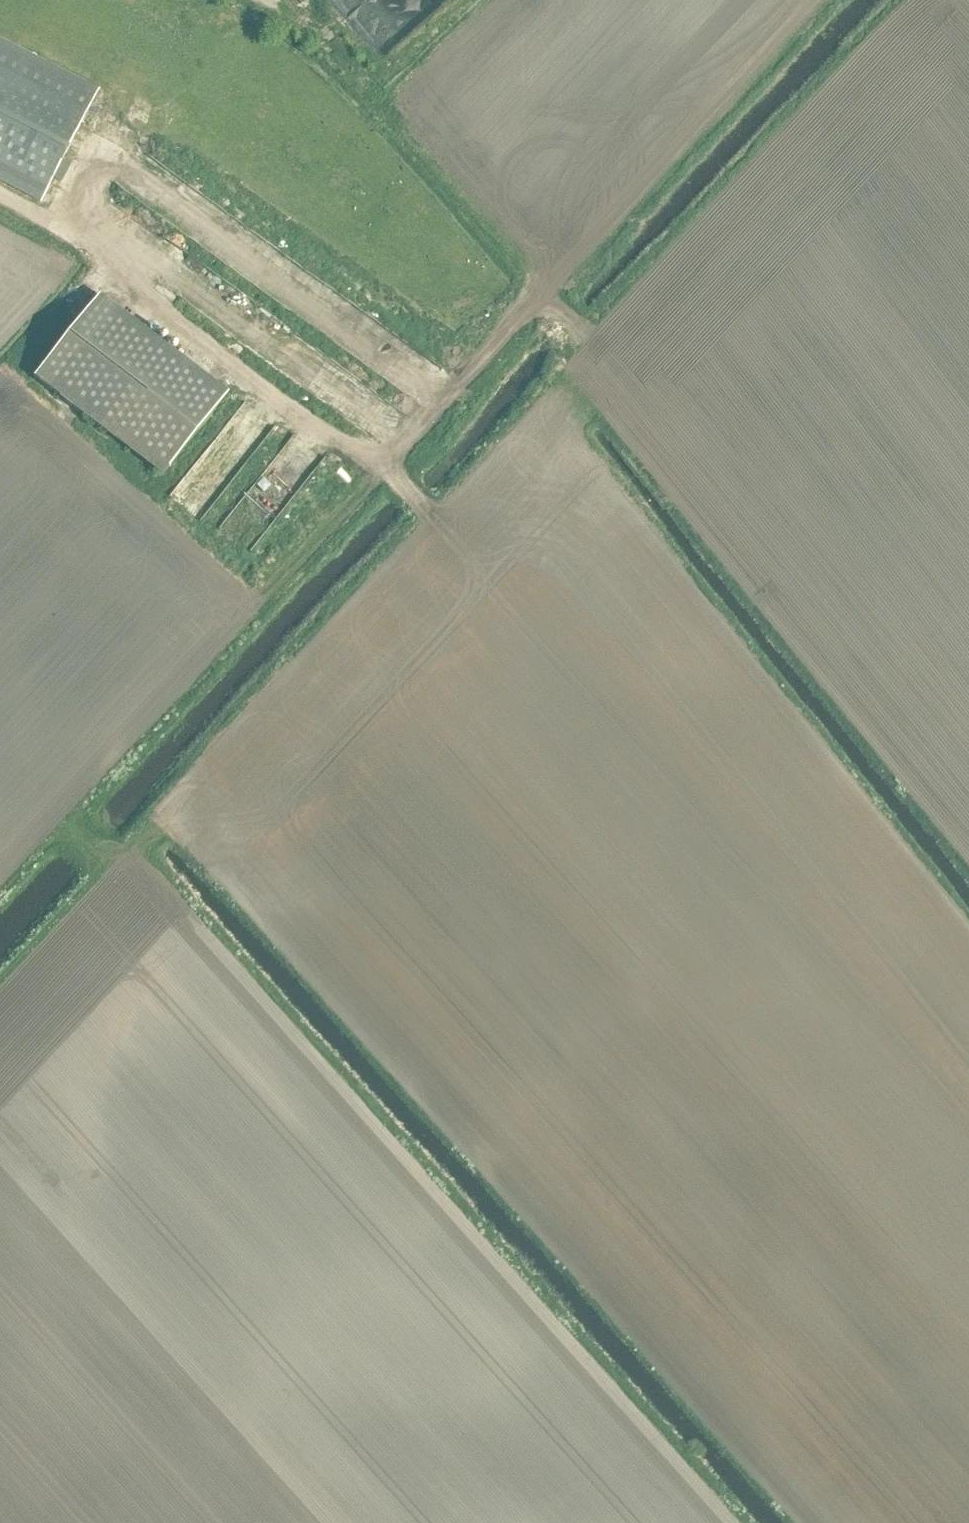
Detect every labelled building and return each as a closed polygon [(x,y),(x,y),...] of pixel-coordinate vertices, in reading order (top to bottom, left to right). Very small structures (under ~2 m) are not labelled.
[(0,42),(0,170),(46,193),(97,92),(0,42)] [(227,394),(99,296),(34,377),(162,475),(227,394)]
